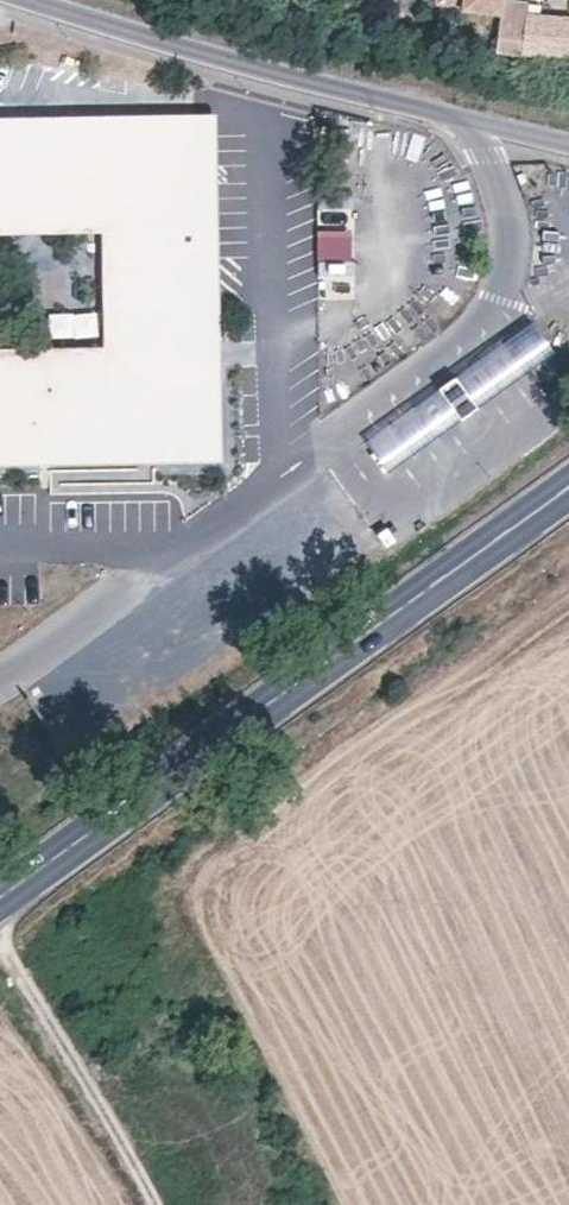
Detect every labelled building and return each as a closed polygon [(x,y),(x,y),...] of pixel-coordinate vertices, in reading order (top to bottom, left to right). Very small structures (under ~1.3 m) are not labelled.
[(515,0),(505,0),(505,4),(499,50),(523,53),(528,12),(530,2),(515,0)] [(528,12),(523,53),(568,58),(568,17),(528,12)] [(210,452),(205,126),(0,129),(0,234),(102,232),(104,348),(0,351),(0,456),(210,452)] [(350,228),(316,228),(316,256),(349,257),(350,228)] [(531,319),(455,374),(477,405),(524,371),(536,388),(565,367),(531,319)] [(455,374),(438,386),(461,417),(477,405),(455,374)] [(438,386),(366,438),(388,469),(461,417),(438,386)]
